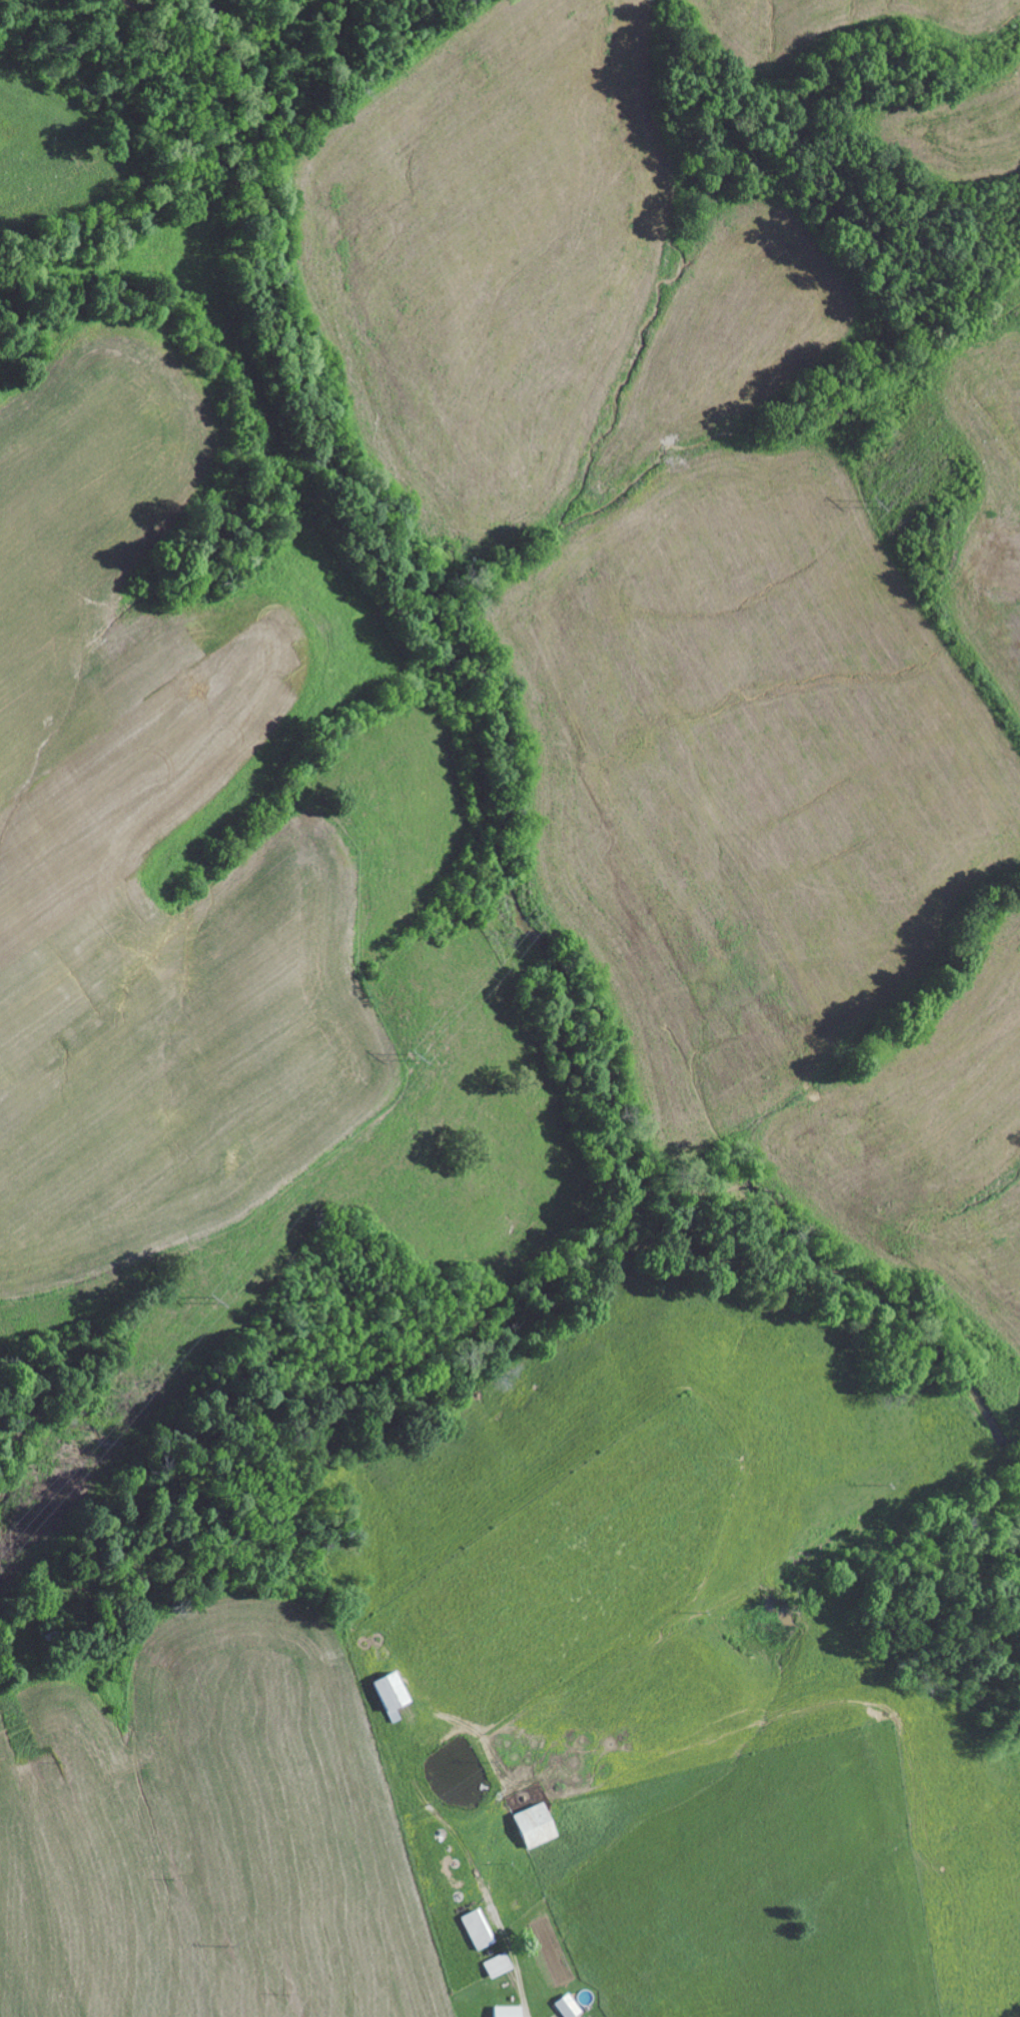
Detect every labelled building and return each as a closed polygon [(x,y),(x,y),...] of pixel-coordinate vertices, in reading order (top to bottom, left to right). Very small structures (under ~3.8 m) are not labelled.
[(384,1724),(395,1720),(391,1709),(403,1704),(389,1670),(366,1680),(384,1724)] [(551,1838),(537,1803),(506,1815),(520,1850),(551,1838)] [(473,1952),(491,1944),(474,1908),(456,1917),(473,1952)] [(487,1979),(510,1969),(502,1953),(480,1963),(487,1979)] [(559,2016),(571,2016),(577,2013),(565,1993),(550,2002),(559,2016)] [(488,2008),(488,2016),(520,2016),(519,2007),(488,2008)]
